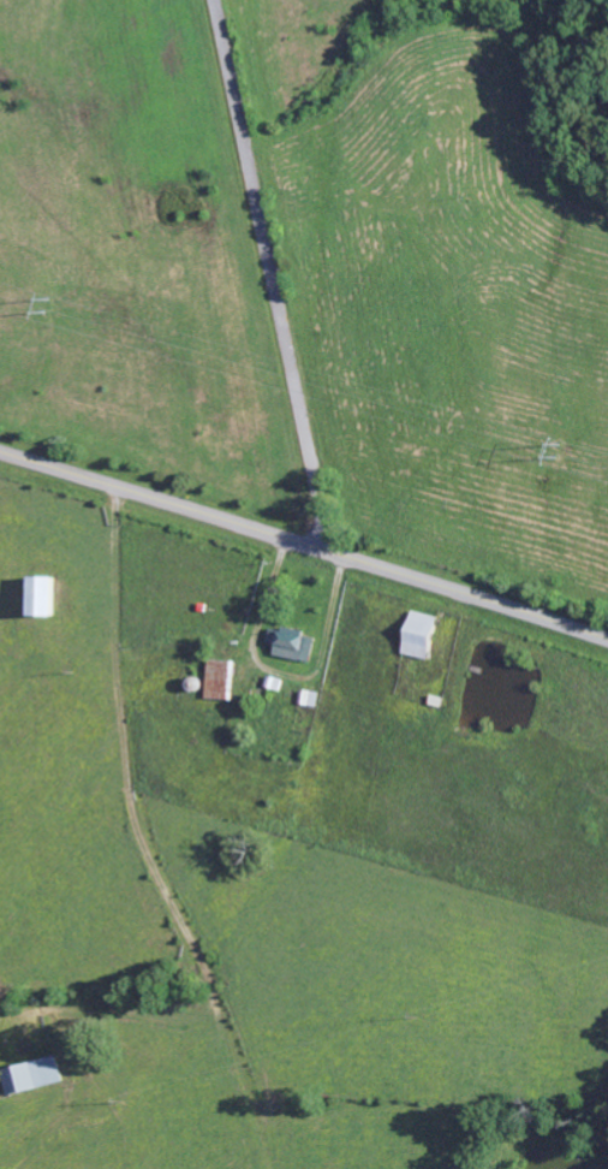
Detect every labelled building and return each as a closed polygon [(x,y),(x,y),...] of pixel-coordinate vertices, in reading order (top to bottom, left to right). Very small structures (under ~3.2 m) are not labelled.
[(32,618),(57,618),(57,578),(32,578),(32,618)] [(440,618),(415,611),(404,655),(430,661),(440,618)] [(312,664),(318,640),(273,629),(270,643),(279,645),(276,655),(312,664)] [(209,700),(237,701),(238,662),(210,661),(209,700)] [(64,1081),(57,1055),(5,1069),(12,1095),(64,1081)]
